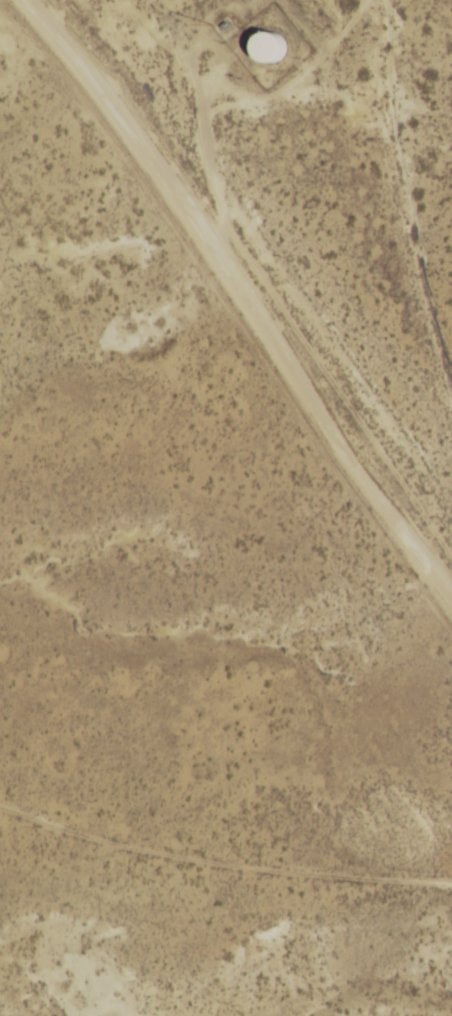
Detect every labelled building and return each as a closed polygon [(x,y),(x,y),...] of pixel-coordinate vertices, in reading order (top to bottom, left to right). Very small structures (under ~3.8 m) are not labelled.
[(248,54),(270,66),(282,42),(260,31),(248,54)]
